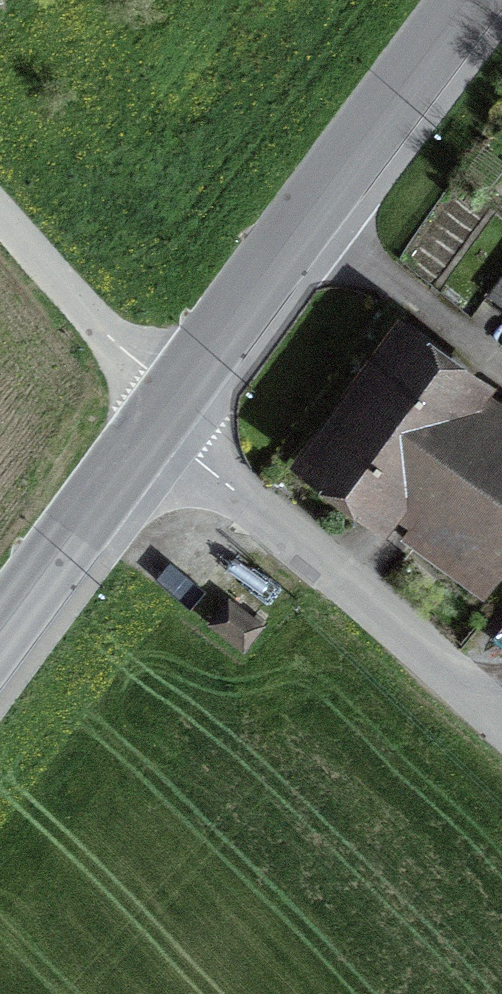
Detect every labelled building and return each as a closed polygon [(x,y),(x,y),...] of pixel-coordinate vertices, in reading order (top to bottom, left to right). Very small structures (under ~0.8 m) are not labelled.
[(480,302),(501,318),(501,271),(480,302)] [(385,316),(278,467),(374,533),(384,519),(405,533),(396,545),(470,597),(501,552),(501,404),(496,400),(492,406),(474,394),(482,383),(385,316)] [(253,627),(217,599),(198,622),(234,651),(253,627)]
